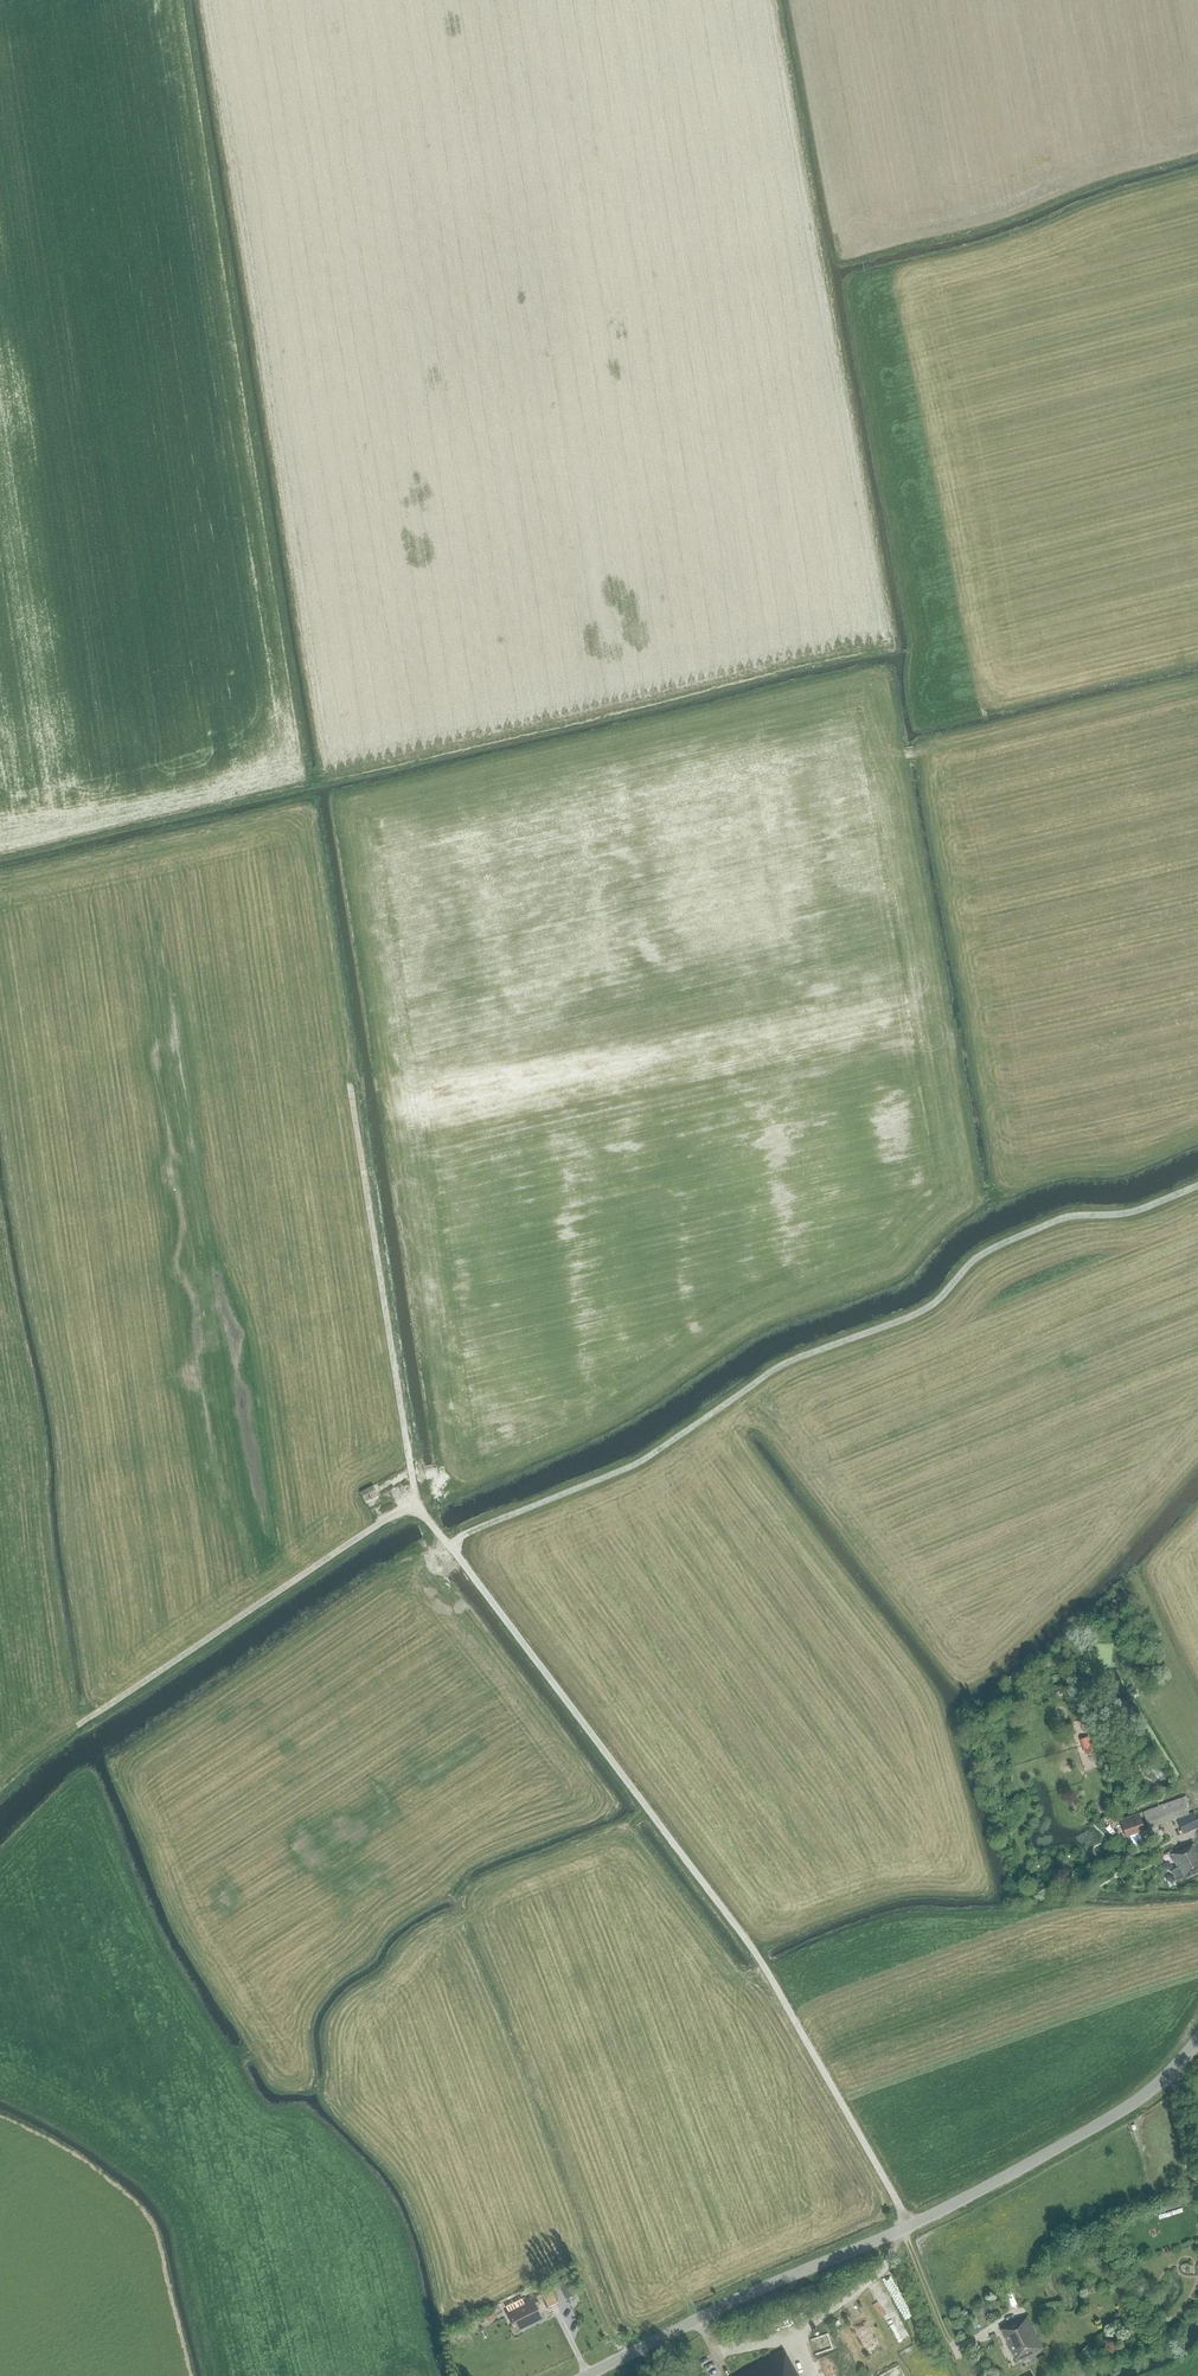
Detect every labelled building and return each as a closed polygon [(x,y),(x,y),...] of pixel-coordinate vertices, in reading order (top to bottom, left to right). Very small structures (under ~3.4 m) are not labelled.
[(365,1501),(378,1494),(374,1486),(361,1493),(365,1501)] [(1066,1694),(1061,1683),(1053,1687),(1057,1696),(1060,1695),(1061,1697),(1066,1694)] [(1091,1743),(1082,1746),(1084,1753),(1093,1750),(1091,1743)] [(1149,1829),(1189,1813),(1183,1797),(1143,1812),(1149,1829)] [(1138,1813),(1119,1820),(1126,1837),(1145,1831),(1138,1813)] [(1197,1826),(1197,1821),(1195,1814),(1178,1822),(1182,1833),(1197,1826)] [(1155,1845),(1165,1841),(1160,1829),(1149,1833),(1155,1845)] [(1197,1850),(1197,1849),(1194,1843),(1171,1854),(1178,1868),(1171,1871),(1176,1881),(1184,1877),(1185,1877),(1197,1871),(1197,1852),(1197,1850)] [(1100,2237),(1097,2244),(1103,2246),(1106,2239),(1100,2237)] [(568,2276),(558,2282),(566,2299),(577,2293),(568,2276)] [(548,2308),(558,2303),(550,2288),(541,2292),(548,2308)] [(527,2305),(508,2314),(516,2331),(527,2325),(527,2324),(531,2322),(532,2323),(542,2318),(535,2305),(539,2303),(535,2295),(524,2300),(527,2305)] [(998,2306),(995,2300),(990,2303),(993,2309),(998,2306)] [(1001,2328),(1016,2361),(1027,2356),(1043,2348),(1027,2316),(1001,2328)] [(1098,2354),(1087,2345),(1079,2355),(1090,2364),(1098,2354)] [(784,2349),(735,2375),(798,2375),(784,2349)]
